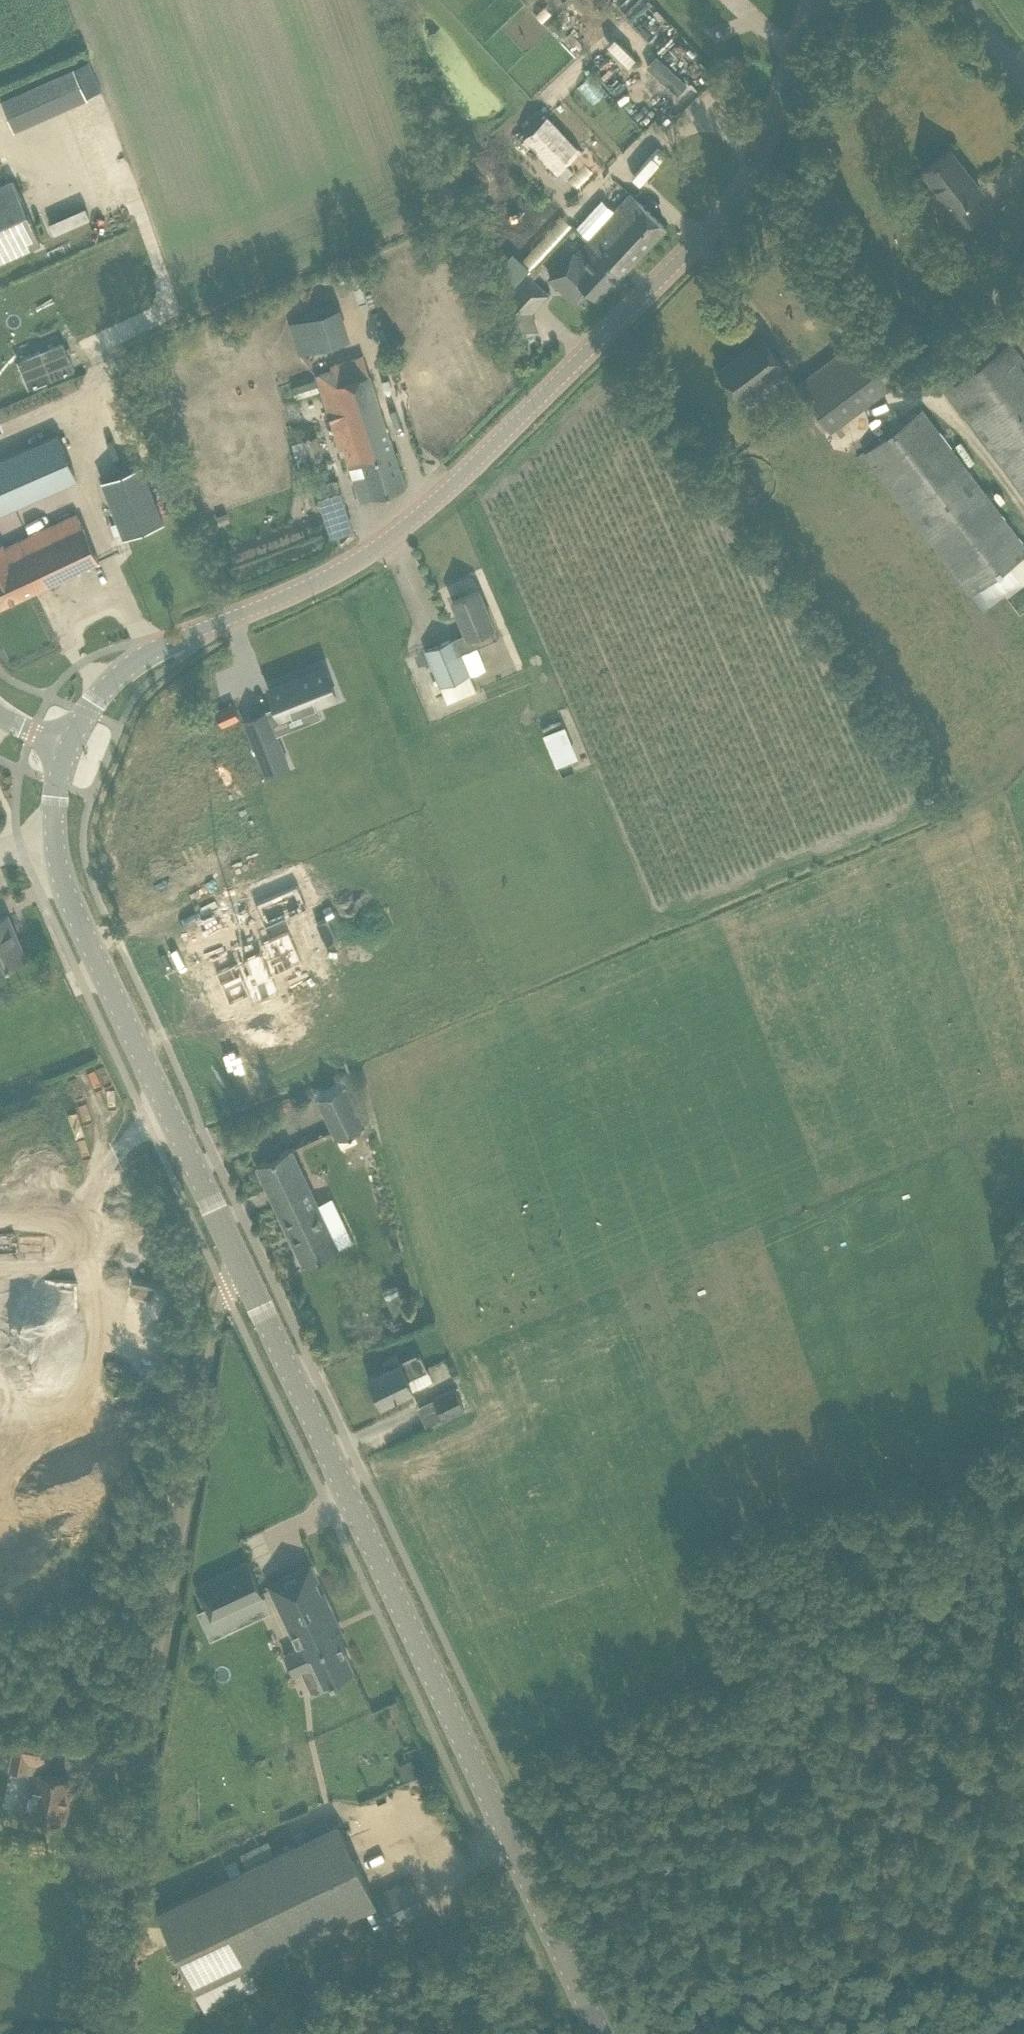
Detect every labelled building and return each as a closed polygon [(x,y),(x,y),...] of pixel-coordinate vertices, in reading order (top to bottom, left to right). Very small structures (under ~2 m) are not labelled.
[(680,68),(695,50),(684,41),(669,59),(680,68)] [(724,75),(738,80),(745,60),(731,55),(724,75)] [(73,67),(0,100),(13,129),(86,96),(73,67)] [(553,174),(579,151),(542,110),(516,133),(553,174)] [(945,200),(941,204),(960,228),(982,211),(971,198),(981,190),(949,150),(922,171),(945,200)] [(0,183),(0,261),(40,243),(12,178),(0,183)] [(630,194),(587,240),(623,273),(665,227),(630,194)] [(595,298),(619,273),(621,274),(623,273),(587,240),(551,279),(568,295),(576,302),(587,290),(595,298)] [(498,306),(510,339),(531,331),(525,314),(529,312),(547,294),(526,274),(498,306)] [(308,316),(289,323),(299,355),(319,349),(308,316)] [(795,385),(831,431),(898,380),(863,334),(795,385)] [(718,370),(739,398),(755,386),(763,379),(767,384),(785,370),(773,354),(761,338),(718,370)] [(1008,342),(947,389),(1023,491),(1023,362),(1008,342)] [(404,486),(363,355),(331,365),(333,370),(315,375),(339,449),(343,448),(360,500),(404,486)] [(448,361),(412,372),(427,422),(446,416),(440,396),(458,391),(448,361)] [(998,510),(978,483),(921,408),(864,451),(971,594),(1023,554),(1023,545),(998,510)] [(76,479),(57,435),(0,460),(0,513),(76,479)] [(315,435),(301,440),(307,461),(322,457),(315,435)] [(163,522),(141,468),(103,483),(124,537),(163,522)] [(331,523),(327,525),(332,538),(355,530),(339,490),(321,497),(331,523)] [(76,513),(14,543),(37,590),(98,561),(76,513)] [(225,513),(216,516),(219,523),(228,520),(225,513)] [(316,533),(313,539),(316,545),(321,547),(325,538),(316,533)] [(37,590),(14,543),(4,548),(2,543),(0,544),(0,607),(37,590)] [(498,638),(478,590),(452,601),(465,633),(454,638),(460,653),(479,645),(498,638)] [(472,682),(460,653),(454,638),(425,650),(432,668),(443,694),(472,682)] [(267,712),(245,722),(267,777),(290,768),(272,724),(337,697),(325,668),(269,691),(278,712),(269,716),(267,712)] [(234,706),(215,714),(221,727),(239,719),(234,706)] [(543,732),(556,766),(576,758),(561,724),(543,732)] [(139,889),(302,830),(282,776),(119,836),(139,889)] [(297,884),(254,903),(265,927),(307,908),(297,884)] [(7,915),(0,918),(0,968),(25,957),(7,915)] [(264,949),(214,971),(229,1003),(248,994),(252,1004),(278,993),(270,975),(302,961),(288,930),(261,942),(264,949)] [(317,1100),(335,1141),(366,1127),(348,1085),(317,1100)] [(256,1165),(303,1265),(338,1249),(291,1149),(256,1165)] [(432,1379),(419,1352),(399,1361),(395,1354),(382,1360),(385,1368),(367,1377),(381,1404),(432,1379)] [(453,1389),(433,1398),(443,1420),(464,1410),(454,1388),(453,1389)] [(350,1670),(352,1669),(339,1642),(325,1611),(330,1609),(322,1592),(319,1593),(314,1582),(317,1581),(309,1565),(269,1585),(282,1612),(287,1610),(304,1646),(298,1648),(308,1668),(316,1664),(324,1682),(326,1682),(326,1681),(330,1679),(331,1681),(335,1679),(334,1677),(350,1670)] [(263,1598),(248,1566),(196,1590),(205,1610),(198,1614),(204,1626),(211,1623),(263,1598)] [(66,1792),(68,1778),(42,1773),(44,1764),(48,1765),(52,1739),(33,1735),(16,1732),(8,1771),(29,1775),(27,1791),(22,1803),(23,1810),(22,1813),(44,1818),(64,1821),(67,1803),(69,1792),(66,1792)] [(412,1759),(399,1765),(404,1777),(405,1778),(417,1772),(417,1771),(412,1759)] [(247,1868),(156,1912),(194,1990),(250,1963),(291,1943),(375,1903),(372,1897),(338,1826),(338,1824),(275,1855),(265,1859),(249,1867),(247,1868)] [(408,1879),(372,1897),(375,1903),(388,1930),(424,1912),(412,1888),(408,1879)]
